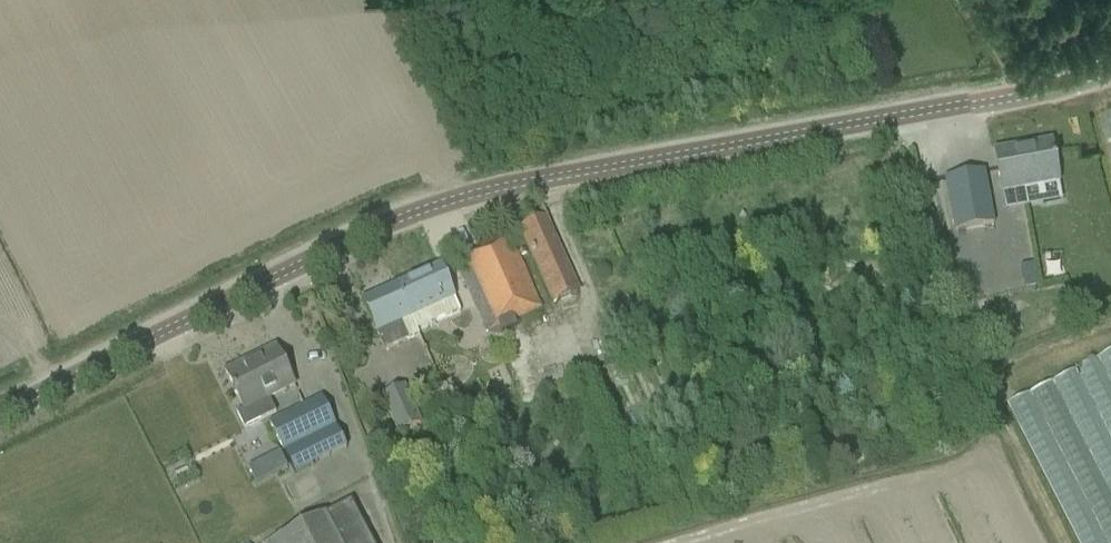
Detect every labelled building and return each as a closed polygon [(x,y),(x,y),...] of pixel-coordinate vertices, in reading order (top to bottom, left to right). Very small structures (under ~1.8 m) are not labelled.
[(995,154),(999,176),(1002,194),(1059,184),(1056,165),(1052,143),(1050,144),(1051,148),(1015,154),(1015,150),(995,154)] [(945,180),(949,203),(954,233),(994,225),(988,195),(984,173),(945,180)] [(521,228),(553,303),(579,292),(547,217),(521,228)] [(508,236),(480,248),(487,264),(473,270),(471,265),(458,271),(467,291),(487,334),(542,308),(516,253),(508,236)] [(1020,267),(1023,282),(1037,279),(1034,265),(1020,267)] [(439,266),(398,286),(417,331),(458,312),(458,313),(460,312),(457,305),(449,287),(439,266)] [(362,302),(371,322),(384,351),(409,340),(418,335),(416,331),(417,331),(398,286),(362,302)] [(992,334),(974,339),(979,354),(979,353),(997,348),(992,334)] [(236,395),(244,411),(238,414),(246,428),(275,415),(268,401),(295,388),(285,369),(275,349),(253,360),(256,367),(249,371),(248,369),(228,379),(234,391),(232,391),(234,395),(236,395)] [(398,435),(420,425),(403,387),(381,398),(398,435)] [(321,399),(270,424),(295,476),(346,451),(321,399)] [(279,453),(264,461),(272,476),(287,468),(279,453)] [(351,503),(325,516),(273,542),(372,542),(351,503)]
